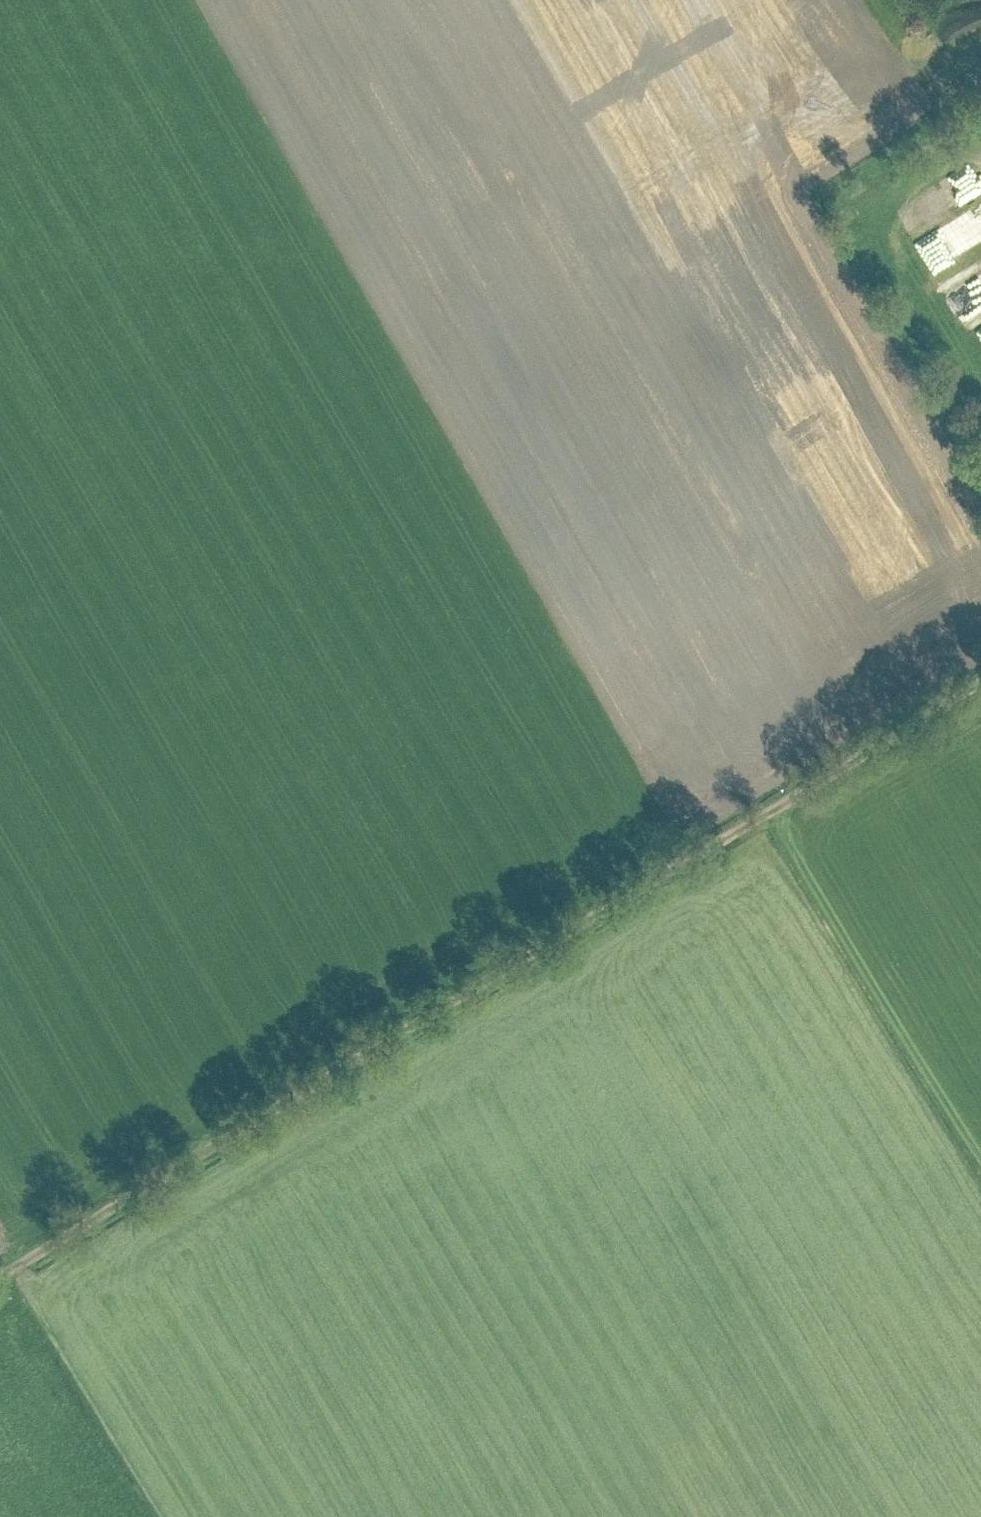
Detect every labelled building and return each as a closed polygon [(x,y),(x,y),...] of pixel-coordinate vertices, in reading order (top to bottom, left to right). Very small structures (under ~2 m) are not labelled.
[(938,264),(980,245),(980,209),(925,234),(938,264)]
